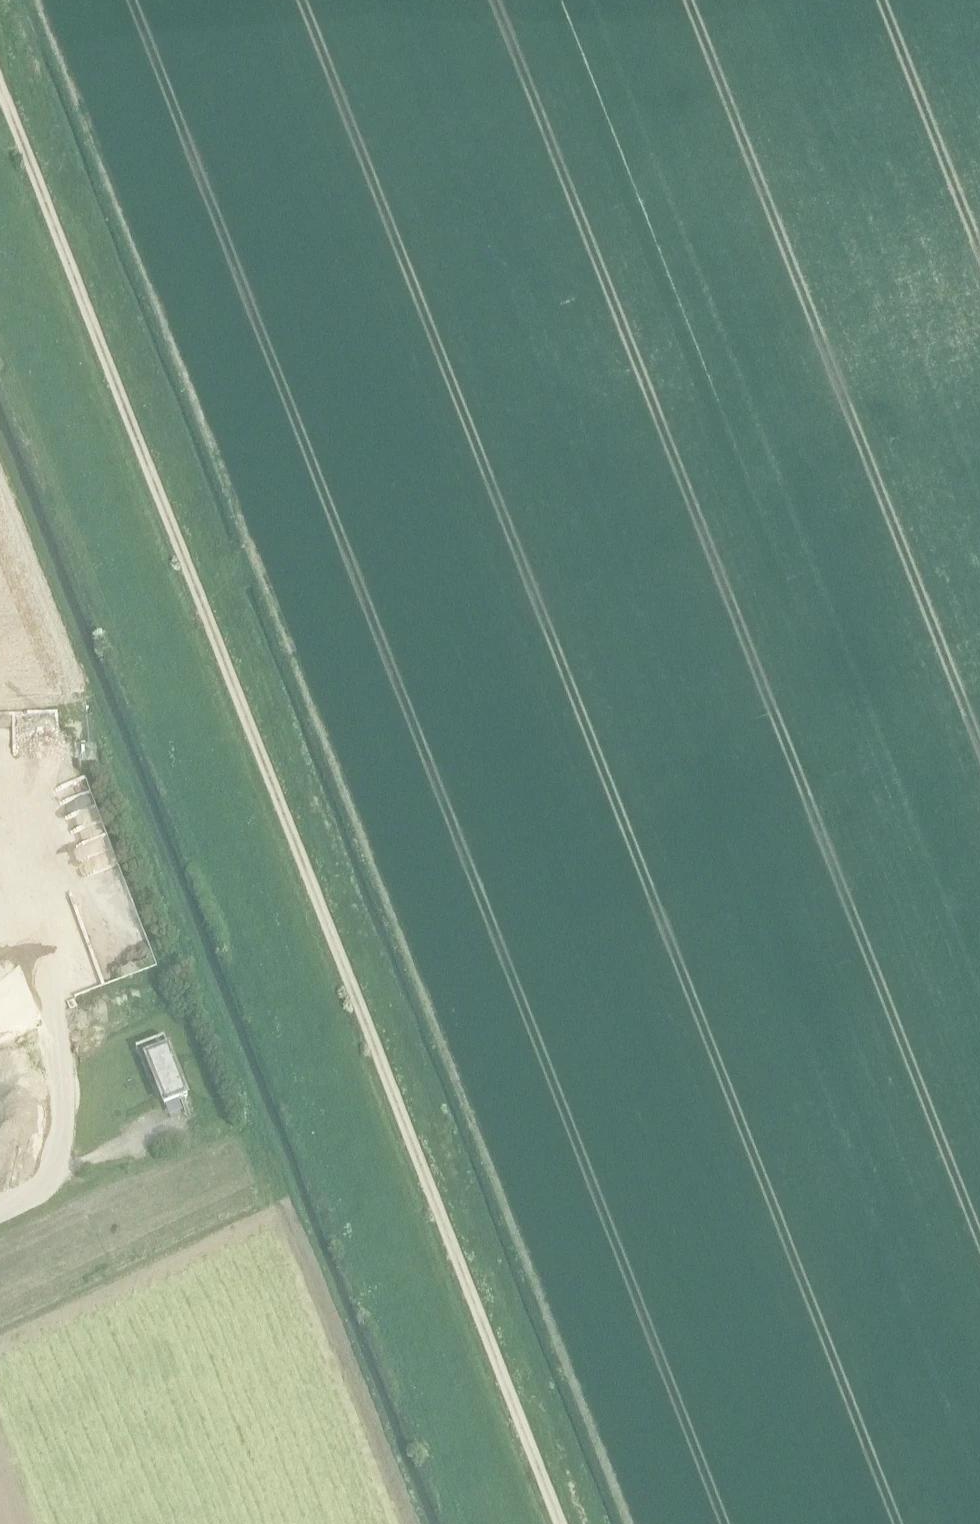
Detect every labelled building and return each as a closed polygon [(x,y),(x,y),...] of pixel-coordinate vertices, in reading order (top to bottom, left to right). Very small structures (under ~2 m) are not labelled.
[(165,1105),(187,1096),(164,1037),(136,1048),(137,1049),(142,1047),(165,1105)]
